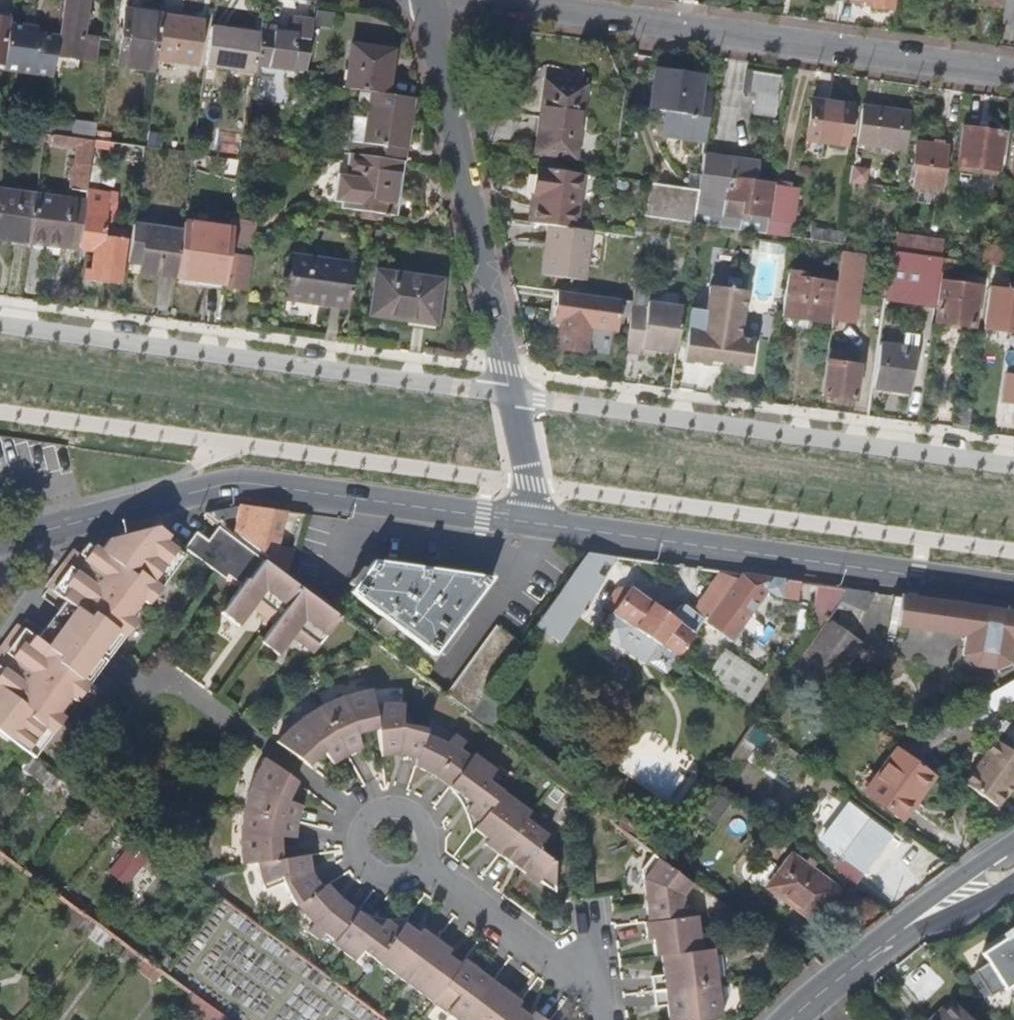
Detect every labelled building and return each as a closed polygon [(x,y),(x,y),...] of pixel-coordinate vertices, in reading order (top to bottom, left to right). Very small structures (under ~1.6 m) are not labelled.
[(98,22),(85,20),(88,0),(65,0),(60,39),(95,43),(98,22)] [(890,0),(855,0),(873,3),(872,9),(888,12),(890,0)] [(969,5),(1001,8),(1002,0),(970,0),(969,5)] [(156,60),(162,16),(126,11),(118,69),(155,74),(156,60)] [(195,66),(202,21),(162,16),(156,60),(195,66)] [(9,21),(0,19),(0,65),(3,65),(9,27),(9,21)] [(306,73),(313,21),(296,19),(295,28),(293,28),(292,35),(258,30),(258,33),(254,66),(306,73)] [(52,77),(58,39),(37,36),(37,30),(9,27),(3,65),(3,70),(52,77)] [(254,66),(258,33),(211,28),(206,66),(253,73),(254,66)] [(385,93),(390,51),(348,46),(342,87),(370,91),(385,93)] [(705,141),(711,97),(698,95),(701,76),(655,69),(649,109),(663,111),(660,135),(705,141)] [(777,98),(779,77),(750,72),(748,93),(777,98)] [(575,159),(584,87),(545,81),(536,153),(575,159)] [(404,148),(410,105),(388,102),(390,94),(385,93),(370,91),(361,155),(399,160),(400,147),(404,148)] [(846,141),(850,107),(811,101),(806,135),(846,141)] [(905,151),(910,115),(860,108),(855,144),(905,151)] [(59,135),(61,124),(47,122),(45,133),(54,134),(59,135)] [(95,140),(97,125),(74,122),(74,126),(61,124),(59,135),(77,137),(95,140)] [(997,171),(1002,134),(962,128),(957,166),(997,171)] [(76,146),(77,137),(59,135),(54,134),(53,143),(76,146)] [(102,180),(106,153),(143,158),(145,147),(95,140),(90,179),(99,180),(102,180)] [(941,190),(947,147),(915,143),(912,165),(916,166),(913,186),(941,190)] [(763,235),(770,185),(753,182),(756,164),(729,160),(729,157),(703,152),(698,192),(693,224),(763,235)] [(395,215),(403,160),(399,160),(361,155),(351,153),(343,207),(395,215)] [(251,180),(253,162),(244,161),(241,179),(251,180)] [(570,228),(578,175),(536,168),(532,193),(536,194),(532,222),(547,225),(570,228)] [(97,195),(99,180),(90,179),(88,193),(97,195)] [(36,202),(38,188),(1,183),(0,191),(0,229),(32,234),(36,202)] [(693,224),(698,192),(648,185),(644,217),(693,224)] [(792,239),(798,189),(770,185),(763,235),(792,239)] [(108,213),(110,197),(97,195),(88,193),(86,209),(82,241),(81,248),(101,251),(101,256),(97,255),(95,271),(89,269),(87,280),(99,282),(100,277),(120,280),(126,241),(104,238),(108,213)] [(63,239),(68,206),(36,202),(32,234),(32,235),(63,239)] [(82,241),(86,209),(68,206),(63,239),(82,241)] [(126,241),(127,231),(115,229),(117,215),(108,213),(104,238),(126,241)] [(227,284),(235,227),(185,221),(184,232),(178,278),(227,284)] [(580,280),(588,231),(570,228),(547,225),(540,273),(580,280)] [(178,278),(184,232),(134,226),(130,259),(143,261),(143,266),(142,273),(178,278)] [(926,257),(929,241),(894,236),(892,250),(892,252),(926,257)] [(934,310),(941,259),(926,257),(892,252),(884,301),(934,310)] [(852,323),(860,257),(840,255),(831,320),(852,323)] [(346,307),(351,267),(295,259),(289,299),(346,307)] [(437,324),(442,280),(379,271),(372,314),(437,324)] [(241,309),(244,284),(229,282),(226,307),(241,309)] [(974,327),(980,288),(940,282),(934,321),(974,327)] [(749,366),(753,340),(739,338),(746,290),(730,288),(731,286),(728,286),(728,288),(710,284),(706,309),(691,307),(682,360),(708,364),(709,359),(749,366)] [(826,322),(829,299),(803,295),(804,291),(785,288),(781,316),(826,322)] [(990,289),(984,328),(1013,333),(1013,293),(990,289)] [(614,329),(619,300),(564,291),(559,321),(561,322),(558,347),(582,351),(587,325),(614,329)] [(675,351),(682,307),(644,302),(643,307),(631,306),(624,350),(638,352),(639,346),(675,351)] [(908,393),(914,352),(877,347),(871,388),(908,393)] [(853,401),(858,368),(825,363),(820,397),(853,401)] [(968,432),(971,406),(956,404),(952,429),(968,432)] [(236,530),(239,509),(238,505),(221,509),(226,529),(235,536),(236,530)] [(277,544),(285,511),(238,505),(239,509),(236,530),(274,558),(277,544)] [(226,529),(221,509),(205,513),(219,523),(226,529)] [(248,574),(262,555),(235,536),(226,529),(219,523),(207,539),(237,561),(235,565),(248,574)] [(127,618),(139,602),(144,606),(157,589),(150,583),(173,551),(161,542),(165,537),(151,527),(110,537),(105,543),(100,541),(94,550),(90,547),(88,549),(80,559),(76,556),(69,551),(59,564),(62,566),(56,574),(64,580),(53,596),(61,602),(50,618),(34,640),(25,634),(13,650),(4,644),(0,650),(0,737),(23,754),(41,731),(49,737),(61,720),(55,715),(67,699),(73,703),(106,658),(133,622),(127,618)] [(237,561),(207,539),(196,530),(182,549),(225,579),(227,575),(235,565),(237,561)] [(289,576),(296,549),(277,544),(274,558),(272,563),(289,576)] [(80,559),(88,549),(83,546),(76,556),(80,559)] [(157,589),(181,557),(173,551),(150,583),(157,589)] [(593,602),(620,558),(590,553),(568,585),(591,600),(593,602)] [(278,618),(301,584),(296,581),(289,576),(272,563),(262,555),(248,574),(241,585),(221,612),(239,626),(251,608),(256,602),(278,618)] [(439,656),(497,576),(375,560),(352,591),(388,617),(379,630),(393,640),(402,627),(439,656)] [(44,590),(56,574),(62,566),(59,564),(42,588),(44,590)] [(241,585),(248,574),(235,565),(227,575),(241,585)] [(53,596),(64,580),(56,574),(44,590),(53,596)] [(731,642),(767,593),(774,597),(797,600),(799,582),(742,574),(737,581),(706,624),(731,642)] [(702,622),(706,624),(737,581),(718,575),(692,612),(703,620),(702,622)] [(317,647),(341,614),(301,584),(278,618),(273,624),(260,642),(278,655),(291,638),(296,632),(317,647)] [(836,607),(848,589),(818,584),(811,619),(825,621),(836,607)] [(591,600),(568,585),(538,628),(564,643),(591,600)] [(671,619),(629,588),(623,596),(616,592),(610,600),(617,605),(611,614),(657,644),(677,657),(702,622),(703,620),(692,612),(684,607),(680,606),(671,619)] [(848,589),(836,607),(870,611),(872,592),(848,589)] [(1013,647),(1013,612),(951,603),(901,596),(898,624),(966,633),(964,651),(975,665),(993,668),(1012,662),(1013,647)] [(278,618),(256,602),(251,608),(273,624),(278,618)] [(16,628),(14,626),(0,645),(0,650),(4,644),(16,628)] [(13,650),(25,634),(16,628),(4,644),(13,650)] [(825,669),(841,638),(821,628),(792,669),(824,693),(835,674),(825,669)] [(476,715),(524,646),(500,630),(452,697),(476,715)] [(317,647),(296,632),(291,638),(313,653),(317,647)] [(835,674),(851,643),(841,638),(825,669),(835,674)] [(665,675),(677,657),(657,644),(646,661),(665,675)] [(767,673),(726,646),(706,675),(748,704),(768,674),(767,673)] [(768,674),(748,704),(762,713),(790,670),(776,660),(767,673),(768,674)] [(1013,679),(999,688),(1004,696),(1013,690),(1013,679)] [(365,732),(365,722),(376,720),(377,729),(380,751),(398,749),(399,755),(407,757),(416,760),(414,766),(426,772),(435,777),(440,775),(452,782),(448,787),(449,789),(471,805),(464,812),(465,813),(478,823),(474,829),(483,836),(488,830),(492,833),(488,839),(484,845),(511,865),(516,859),(520,863),(518,866),(554,893),(554,862),(537,849),(547,835),(525,819),(530,813),(486,779),(494,769),(473,753),(475,749),(454,733),(447,741),(425,734),(426,728),(401,721),(402,702),(395,699),(390,698),(388,697),(372,699),(371,689),(354,692),(339,697),(320,706),(309,712),(298,720),(287,730),(276,742),(301,761),(309,752),(317,758),(323,751),(332,764),(346,755),(360,748),(357,735),(365,732)] [(970,704),(956,712),(969,721),(996,740),(1010,750),(1013,744),(1013,736),(970,704)] [(923,747),(969,721),(956,712),(896,747),(915,761),(923,747)] [(377,729),(376,720),(365,722),(365,732),(377,729)] [(767,736),(756,728),(748,739),(759,747),(767,736)] [(31,760),(49,737),(41,731),(23,754),(31,760)] [(1013,778),(1013,753),(1010,750),(996,740),(966,782),(995,804),(1013,778)] [(901,819),(934,775),(915,761),(896,747),(895,749),(864,791),(901,819)] [(308,767),(317,758),(309,752),(301,761),(308,767)] [(369,920),(363,914),(356,911),(353,915),(346,909),(344,906),(344,902),(342,899),(334,892),(327,884),(322,887),(317,882),(312,873),(311,871),(306,872),(302,855),(281,858),(272,859),(272,848),(281,847),(280,837),(295,837),(295,832),(296,824),(298,816),(301,805),(287,800),(290,792),(283,786),(289,777),(264,757),(255,771),(249,787),(243,803),(240,823),(239,837),(239,851),(240,864),(251,862),(255,881),(261,890),(278,883),(294,906),(299,903),(314,924),(308,931),(329,947),(331,944),(353,960),(360,949),(455,1019),(523,1019),(527,1014),(517,1007),(510,1002),(515,996),(473,966),(467,970),(460,964),(453,960),(446,963),(442,960),(446,955),(450,950),(421,928),(418,933),(413,939),(409,937),(414,930),(404,923),(400,929),(390,922),(378,927),(369,920)] [(48,773),(31,760),(23,771),(39,784),(48,773)] [(60,782),(48,773),(39,784),(52,793),(60,782)] [(452,782),(440,775),(435,777),(439,779),(448,787),(452,782)] [(290,792),(295,782),(289,777),(283,786),(290,792)] [(471,805),(449,789),(456,797),(464,809),(464,812),(471,805)] [(852,886),(888,839),(846,809),(821,844),(840,858),(831,871),(852,886)] [(474,829),(478,823),(465,813),(468,821),(470,833),(474,829)] [(654,853),(659,857),(669,844),(658,836),(665,828),(652,818),(645,829),(626,815),(618,826),(654,853)] [(488,839),(492,833),(488,830),(483,836),(488,839)] [(281,858),(281,847),(272,848),(272,859),(281,858)] [(111,871),(127,882),(142,859),(126,849),(111,871)] [(712,949),(701,950),(696,916),(676,919),(673,892),(684,875),(659,857),(654,853),(640,870),(643,887),(648,887),(649,894),(644,894),(647,922),(644,923),(646,939),(653,939),(660,938),(660,943),(653,944),(654,956),(660,956),(664,955),(666,973),(662,974),(651,975),(655,1007),(666,1006),(671,1006),(673,1019),(717,1019),(721,1019),(712,949)] [(311,871),(309,863),(308,854),(302,855),(306,872),(311,871)] [(839,890),(792,855),(770,885),(789,900),(788,903),(815,922),(839,890)] [(195,872),(187,874),(200,884),(204,878),(195,872)] [(213,874),(204,878),(209,888),(217,884),(213,874)] [(53,890),(42,905),(77,930),(78,928),(88,915),(53,890)] [(356,911),(353,909),(347,905),(344,902),(344,906),(346,909),(353,915),(356,911)] [(400,929),(404,923),(408,919),(402,919),(394,920),(385,919),(373,917),(364,915),(363,914),(369,920),(378,927),(390,922),(400,929)] [(88,915),(78,928),(89,936),(99,923),(88,915)] [(114,935),(99,923),(89,936),(88,937),(104,949),(114,935)] [(413,939),(418,933),(414,930),(409,937),(413,939)] [(980,956),(986,965),(973,973),(989,999),(1002,990),(1004,992),(1013,985),(1013,984),(1008,975),(1013,971),(1013,934),(980,956)] [(453,960),(446,955),(442,960),(446,963),(453,960)] [(145,957),(137,968),(136,969),(154,983),(163,971),(145,957)] [(473,966),(463,959),(460,964),(467,970),(473,966)] [(192,993),(181,1008),(197,1019),(230,1019),(192,993)] [(517,1007),(521,1001),(515,996),(510,1002),(517,1007)] [(956,1008),(948,1016),(944,1019),(968,1019),(956,1008)] [(535,1012),(531,1016),(529,1019),(545,1019),(535,1012)]
